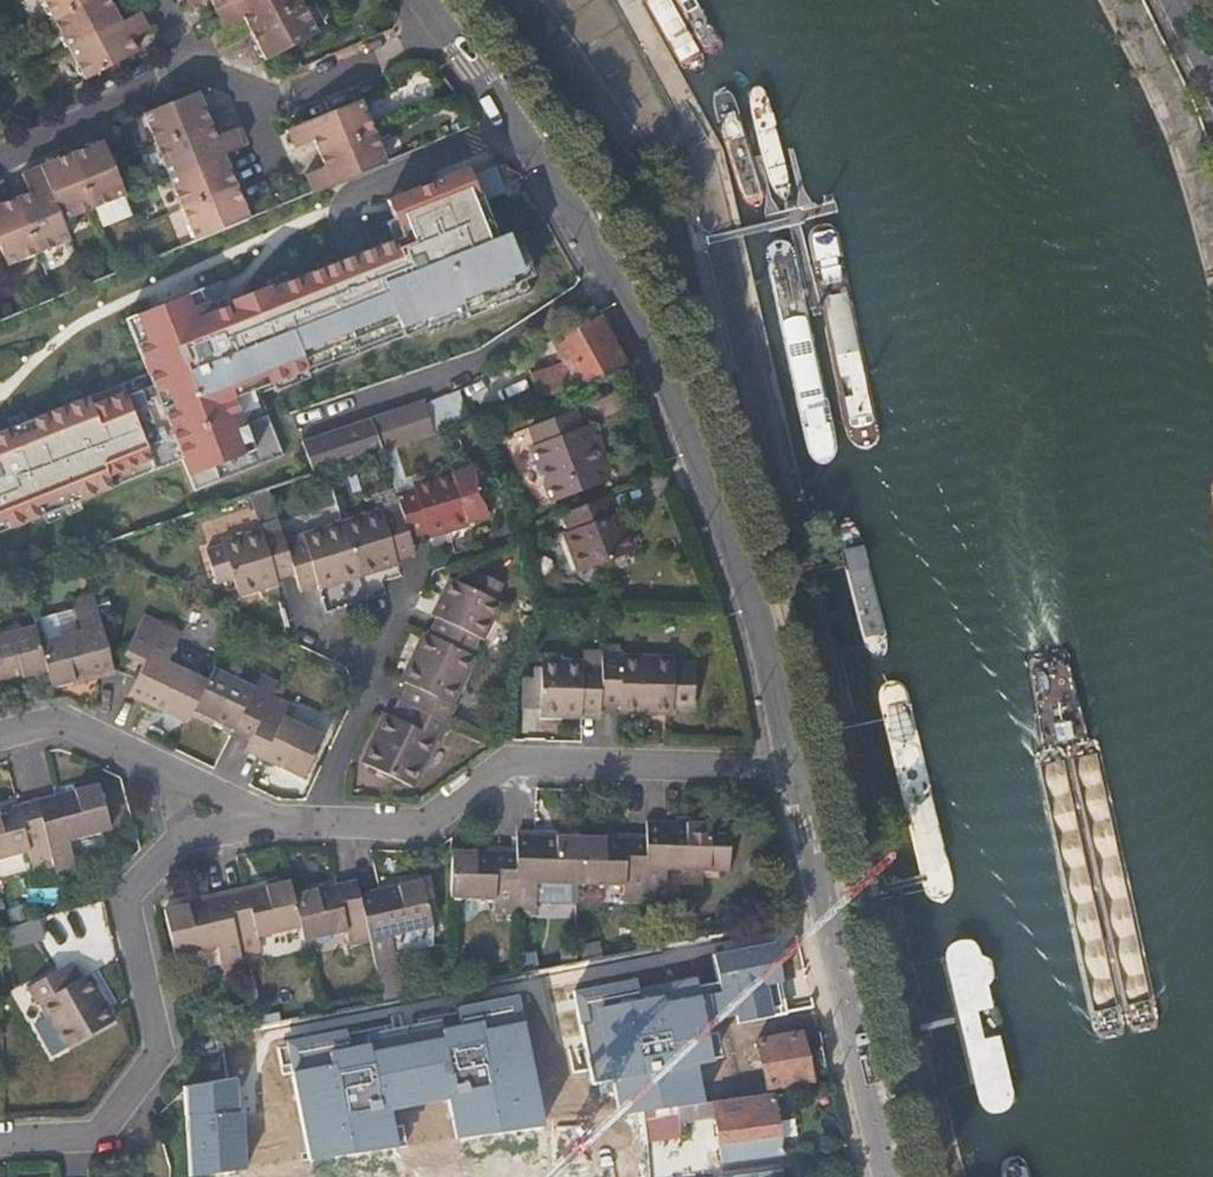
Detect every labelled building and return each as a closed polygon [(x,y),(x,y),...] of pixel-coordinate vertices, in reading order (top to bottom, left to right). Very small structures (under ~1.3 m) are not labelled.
[(35,4),(78,86),(129,58),(123,45),(114,28),(100,0),(42,0),(35,4)] [(206,8),(224,0),(233,17),(257,62),(311,34),(292,0),(201,0),(206,8)] [(215,26),(233,17),(224,0),(206,8),(215,26)] [(114,28),(123,45),(141,36),(132,18),(114,28)] [(138,115),(190,242),(245,219),(219,155),(237,147),(228,127),(211,135),(192,91),(138,115)] [(327,186),(383,163),(356,97),(300,120),(308,139),(320,167),(327,186)] [(308,139),(300,120),(282,128),(290,146),(308,139)] [(36,174),(43,193),(25,201),(0,210),(0,268),(3,274),(67,246),(58,226),(93,212),(121,201),(97,148),(36,174)] [(309,193),(327,186),(320,167),(302,174),(309,193)] [(181,460),(194,492),(283,457),(259,395),(429,328),(431,334),(531,295),(508,237),(496,241),(481,203),(505,194),(495,168),(471,178),(468,171),(388,202),(402,239),(271,290),(269,287),(222,305),(217,293),(193,302),(190,294),(126,319),(148,374),(0,432),(0,531),(181,460)] [(43,193),(36,174),(16,182),(25,201),(43,193)] [(129,220),(121,201),(93,212),(101,231),(129,220)] [(631,368),(602,317),(560,344),(569,362),(534,375),(541,398),(631,368)] [(431,403),(440,432),(475,420),(466,392),(431,403)] [(431,403),(430,399),(376,418),(386,451),(440,432),(431,403)] [(534,444),(547,484),(603,465),(590,427),(584,430),(577,410),(535,424),(541,442),(534,444)] [(309,441),(318,473),(328,470),(386,451),(376,418),(309,441)] [(398,493),(403,507),(411,536),(428,532),(430,539),(470,526),(469,522),(489,516),(474,468),(454,474),(453,470),(411,483),(412,489),(398,493)] [(1211,480),(1205,485),(1204,493),(1212,536),(1212,479),(1211,480)] [(616,514),(609,495),(564,512),(568,523),(570,530),(565,532),(579,569),(635,548),(621,512),(616,514)] [(382,508),(343,520),(360,577),(400,563),(399,557),(416,551),(411,536),(403,507),(384,514),(382,508)] [(568,523),(564,512),(557,514),(561,525),(568,523)] [(289,546),(297,573),(302,589),(320,583),(340,577),(342,582),(360,577),(343,520),(306,533),(308,540),(289,546)] [(289,546),(283,528),(266,533),(264,526),(220,540),(239,597),(281,584),(279,579),(297,573),(289,546)] [(442,617),(433,635),(472,654),(481,635),(489,638),(507,602),(494,595),(500,583),(499,578),(479,569),(475,571),(469,581),(454,573),(435,614),(442,617)] [(340,577),(320,583),(322,589),(342,582),(340,577)] [(75,600),(77,609),(98,604),(96,595),(75,600)] [(41,640),(48,670),(53,690),(96,678),(115,672),(98,604),(77,609),(82,631),(41,640)] [(145,664),(136,682),(131,693),(189,723),(195,710),(209,680),(171,661),(180,642),(161,632),(167,621),(148,613),(128,656),(145,664)] [(186,631),(167,621),(161,632),(180,642),(186,631)] [(48,670),(41,640),(36,622),(0,634),(0,683),(48,670)] [(400,701),(453,724),(461,708),(455,704),(479,657),(472,654),(433,635),(425,632),(404,678),(410,682),(400,701)] [(600,703),(602,653),(578,653),(577,657),(546,657),(546,665),(545,707),(545,718),(558,718),(558,712),(577,713),(581,712),(599,713),(600,703)] [(624,653),(602,653),(600,703),(605,703),(619,704),(619,714),(672,712),(672,709),(693,710),(694,665),(672,665),(672,659),(625,657),(624,653)] [(256,684),(216,665),(209,680),(195,710),(252,738),(273,695),(279,683),(261,674),(256,684)] [(545,707),(546,665),(539,665),(539,677),(527,677),(527,706),(545,707)] [(252,738),(246,752),(303,780),(325,737),(287,716),(293,704),(273,695),(252,738)] [(444,741),(453,724),(400,701),(393,716),(388,714),(364,760),(374,765),(395,775),(414,784),(438,738),(444,741)] [(395,775),(374,765),(369,776),(389,786),(395,775)] [(104,786),(40,802),(57,860),(58,866),(79,859),(74,839),(114,829),(104,786)] [(0,812),(0,860),(32,852),(36,865),(57,860),(40,802),(0,812)] [(645,890),(668,892),(670,869),(684,870),(710,870),(732,871),(731,822),(704,820),(703,824),(648,821),(647,838),(645,890)] [(539,881),(583,883),(586,836),(520,834),(519,853),(516,903),(537,905),(539,881)] [(625,901),(645,902),(645,890),(647,838),(586,836),(583,883),(625,885),(625,901)] [(495,914),(516,914),(516,903),(519,853),(452,850),(452,897),(495,899),(495,914)] [(58,866),(62,877),(83,871),(79,859),(58,866)] [(670,869),(668,892),(683,893),(684,870),(670,869)] [(291,880),(230,895),(246,955),(264,951),(262,938),(303,928),(295,895),(291,880)] [(303,928),(307,942),(349,932),(353,947),(374,941),(362,894),(359,880),(295,895),(303,928)] [(374,941),(379,962),(397,957),(396,953),(433,944),(430,927),(418,882),(362,894),(374,941)] [(645,890),(645,902),(667,903),(668,892),(645,890)] [(246,955),(230,895),(167,910),(181,971),(191,975),(227,968),(228,970),(249,965),(246,955)] [(537,915),(537,905),(516,903),(516,914),(537,915)] [(44,943),(42,921),(6,925),(9,947),(44,943)] [(694,976),(574,999),(590,1083),(610,1079),(617,1116),(644,1111),(678,1104),(702,1100),(695,1064),(713,1060),(705,1020),(736,1014),(737,1021),(774,1015),(768,985),(787,982),(779,938),(713,951),(718,981),(696,985),(694,976)] [(75,957),(29,982),(39,1002),(45,998),(71,1047),(116,1023),(90,974),(85,977),(75,957)] [(379,962),(388,1000),(407,996),(397,957),(379,962)] [(230,978),(251,973),(249,965),(228,970),(230,978)] [(520,993),(287,1041),(306,1159),(397,1148),(390,1111),(447,1101),(457,1136),(545,1127),(520,993)] [(812,1077),(805,1030),(758,1038),(766,1085),(812,1077)] [(195,1083),(198,1126),(230,1124),(227,1081),(195,1083)] [(782,1150),(774,1090),(737,1096),(714,1099),(716,1117),(722,1158),(782,1150)] [(716,1117),(714,1099),(702,1100),(678,1104),(680,1122),(716,1117)] [(680,1122),(678,1104),(644,1111),(648,1139),(682,1134),(680,1122)] [(781,1167),(719,1175),(719,1176),(782,1176),(781,1167)]
